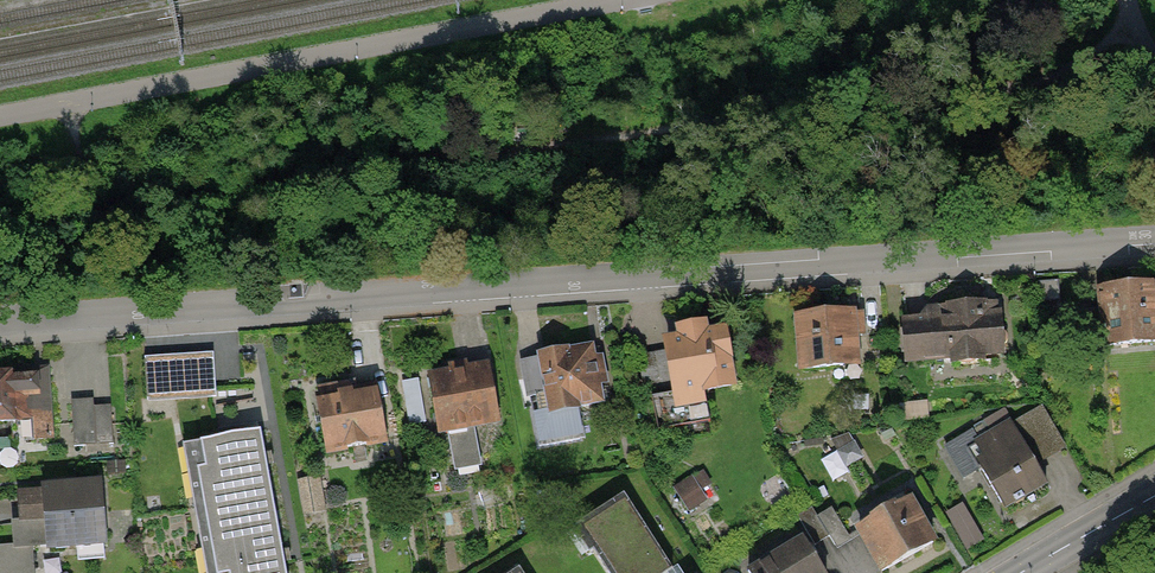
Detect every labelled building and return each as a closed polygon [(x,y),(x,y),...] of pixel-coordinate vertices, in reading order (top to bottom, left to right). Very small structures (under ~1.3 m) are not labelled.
[(1097,288),(1102,349),(1154,344),(1154,283),(1097,288)] [(1002,359),(997,301),(898,310),(903,369),(1002,359)] [(857,312),(793,317),(798,375),(862,370),(857,312)] [(723,327),(659,337),(669,401),(733,391),(723,327)] [(595,348),(536,358),(546,415),(605,405),(595,348)] [(211,357),(145,359),(147,401),(213,398),(211,357)] [(487,365),(424,376),(435,436),(497,426),(487,365)] [(0,372),(0,426),(11,426),(12,444),(49,442),(45,369),(0,372)] [(372,388),(311,399),(322,456),(383,445),(372,388)] [(93,403),(71,405),(73,447),(114,444),(112,410),(94,411),(93,403)] [(967,446),(1003,511),(1048,486),(1036,465),(1065,449),(1040,405),(967,446)] [(180,444),(203,572),(283,572),(258,431),(180,444)] [(97,482),(37,486),(41,552),(101,549),(97,482)] [(623,497),(574,528),(603,572),(671,572),(623,497)] [(852,531),(877,572),(882,572),(934,542),(908,498),(852,531)] [(799,539),(745,570),(746,572),(818,572),(799,539)]
